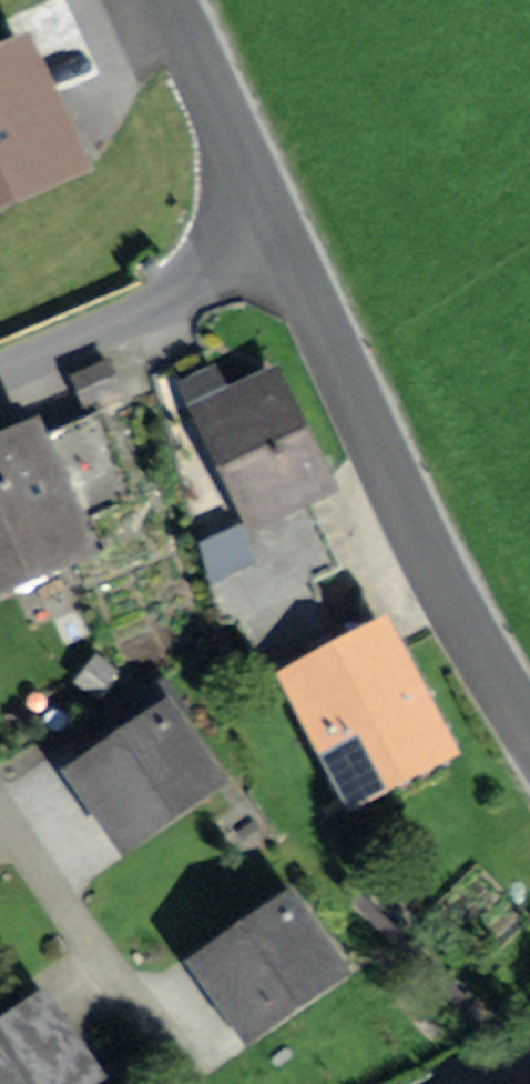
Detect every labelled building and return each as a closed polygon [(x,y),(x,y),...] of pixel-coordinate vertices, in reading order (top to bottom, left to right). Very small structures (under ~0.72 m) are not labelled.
[(0,72),(0,194),(71,162),(24,61),(0,72)] [(215,376),(185,390),(200,420),(211,415),(260,518),(320,489),(271,386),(229,406),(215,376)] [(75,548),(81,564),(110,551),(95,517),(142,496),(107,418),(35,451),(32,446),(10,456),(2,438),(0,439),(0,582),(75,548)] [(304,500),(240,531),(257,565),(274,602),(308,586),(338,572),(304,500)] [(334,641),(308,586),(274,602),(257,565),(209,587),(225,633),(241,625),(264,674),(334,641)] [(383,649),(304,690),(356,789),(435,747),(383,649)] [(127,749),(87,777),(126,834),(207,778),(169,723),(185,711),(166,684),(104,715),(127,749)] [(292,912),(212,968),(252,1025),(332,969),(292,912)] [(0,1044),(0,1083),(69,1083),(84,1074),(42,1015),(0,1044)]
